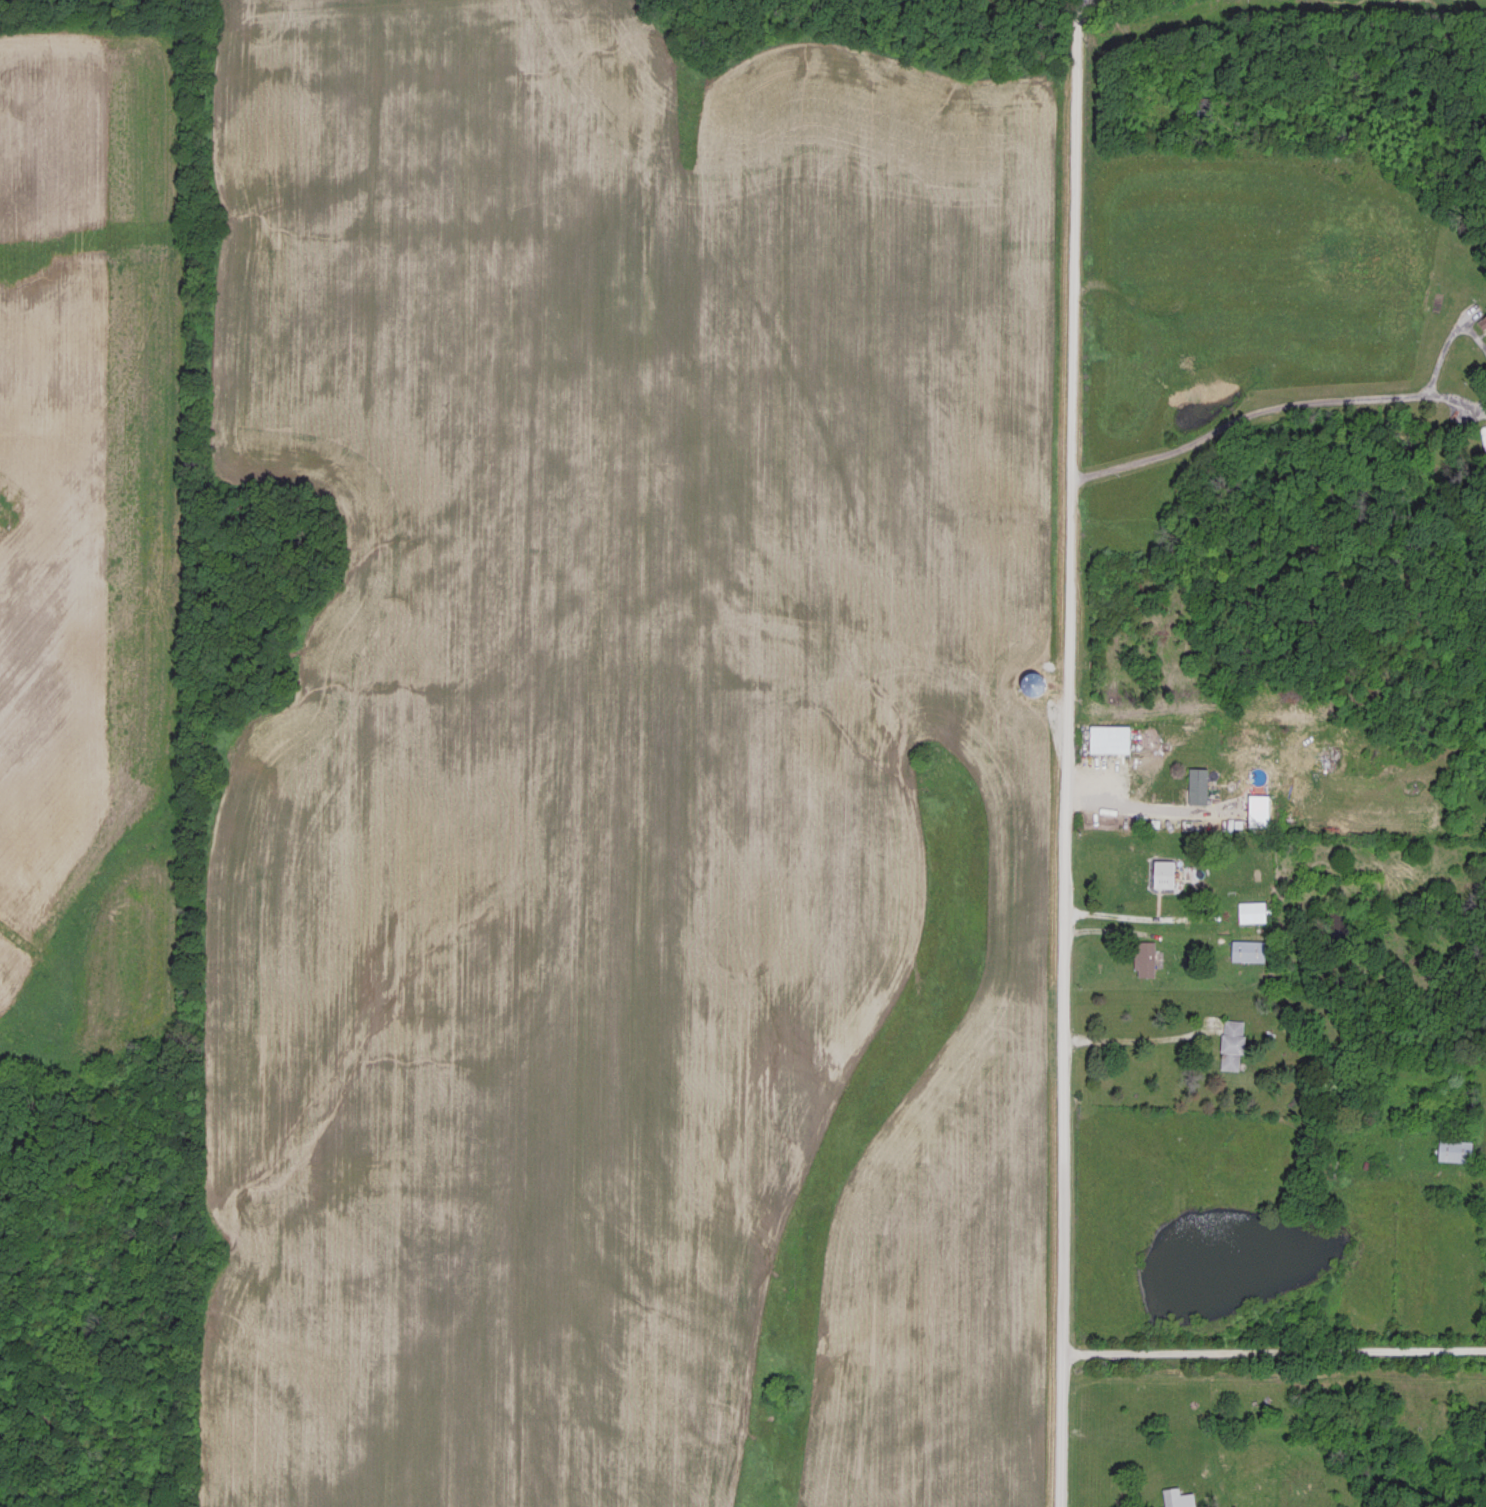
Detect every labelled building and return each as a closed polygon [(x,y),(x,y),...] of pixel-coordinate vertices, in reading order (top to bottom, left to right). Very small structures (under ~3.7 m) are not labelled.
[(1209,767),(1190,767),(1190,803),(1209,803),(1209,767)] [(1177,886),(1177,859),(1153,859),(1153,865),(1129,865),(1129,880),(1152,880),(1152,886),(1177,886)] [(1237,921),(1267,921),(1267,901),(1237,901),(1237,921)] [(1156,939),(1136,939),(1136,975),(1156,975),(1156,939)] [(1267,939),(1232,939),(1232,960),(1266,960),(1267,939)] [(1247,1019),(1224,1018),(1222,1068),(1241,1069),(1242,1053),(1246,1053),(1247,1019)] [(1440,1160),(1474,1160),(1474,1139),(1440,1139),(1440,1160)] [(1182,1492),(1181,1484),(1162,1487),(1165,1506),(1198,1506),(1196,1490),(1182,1492)]
